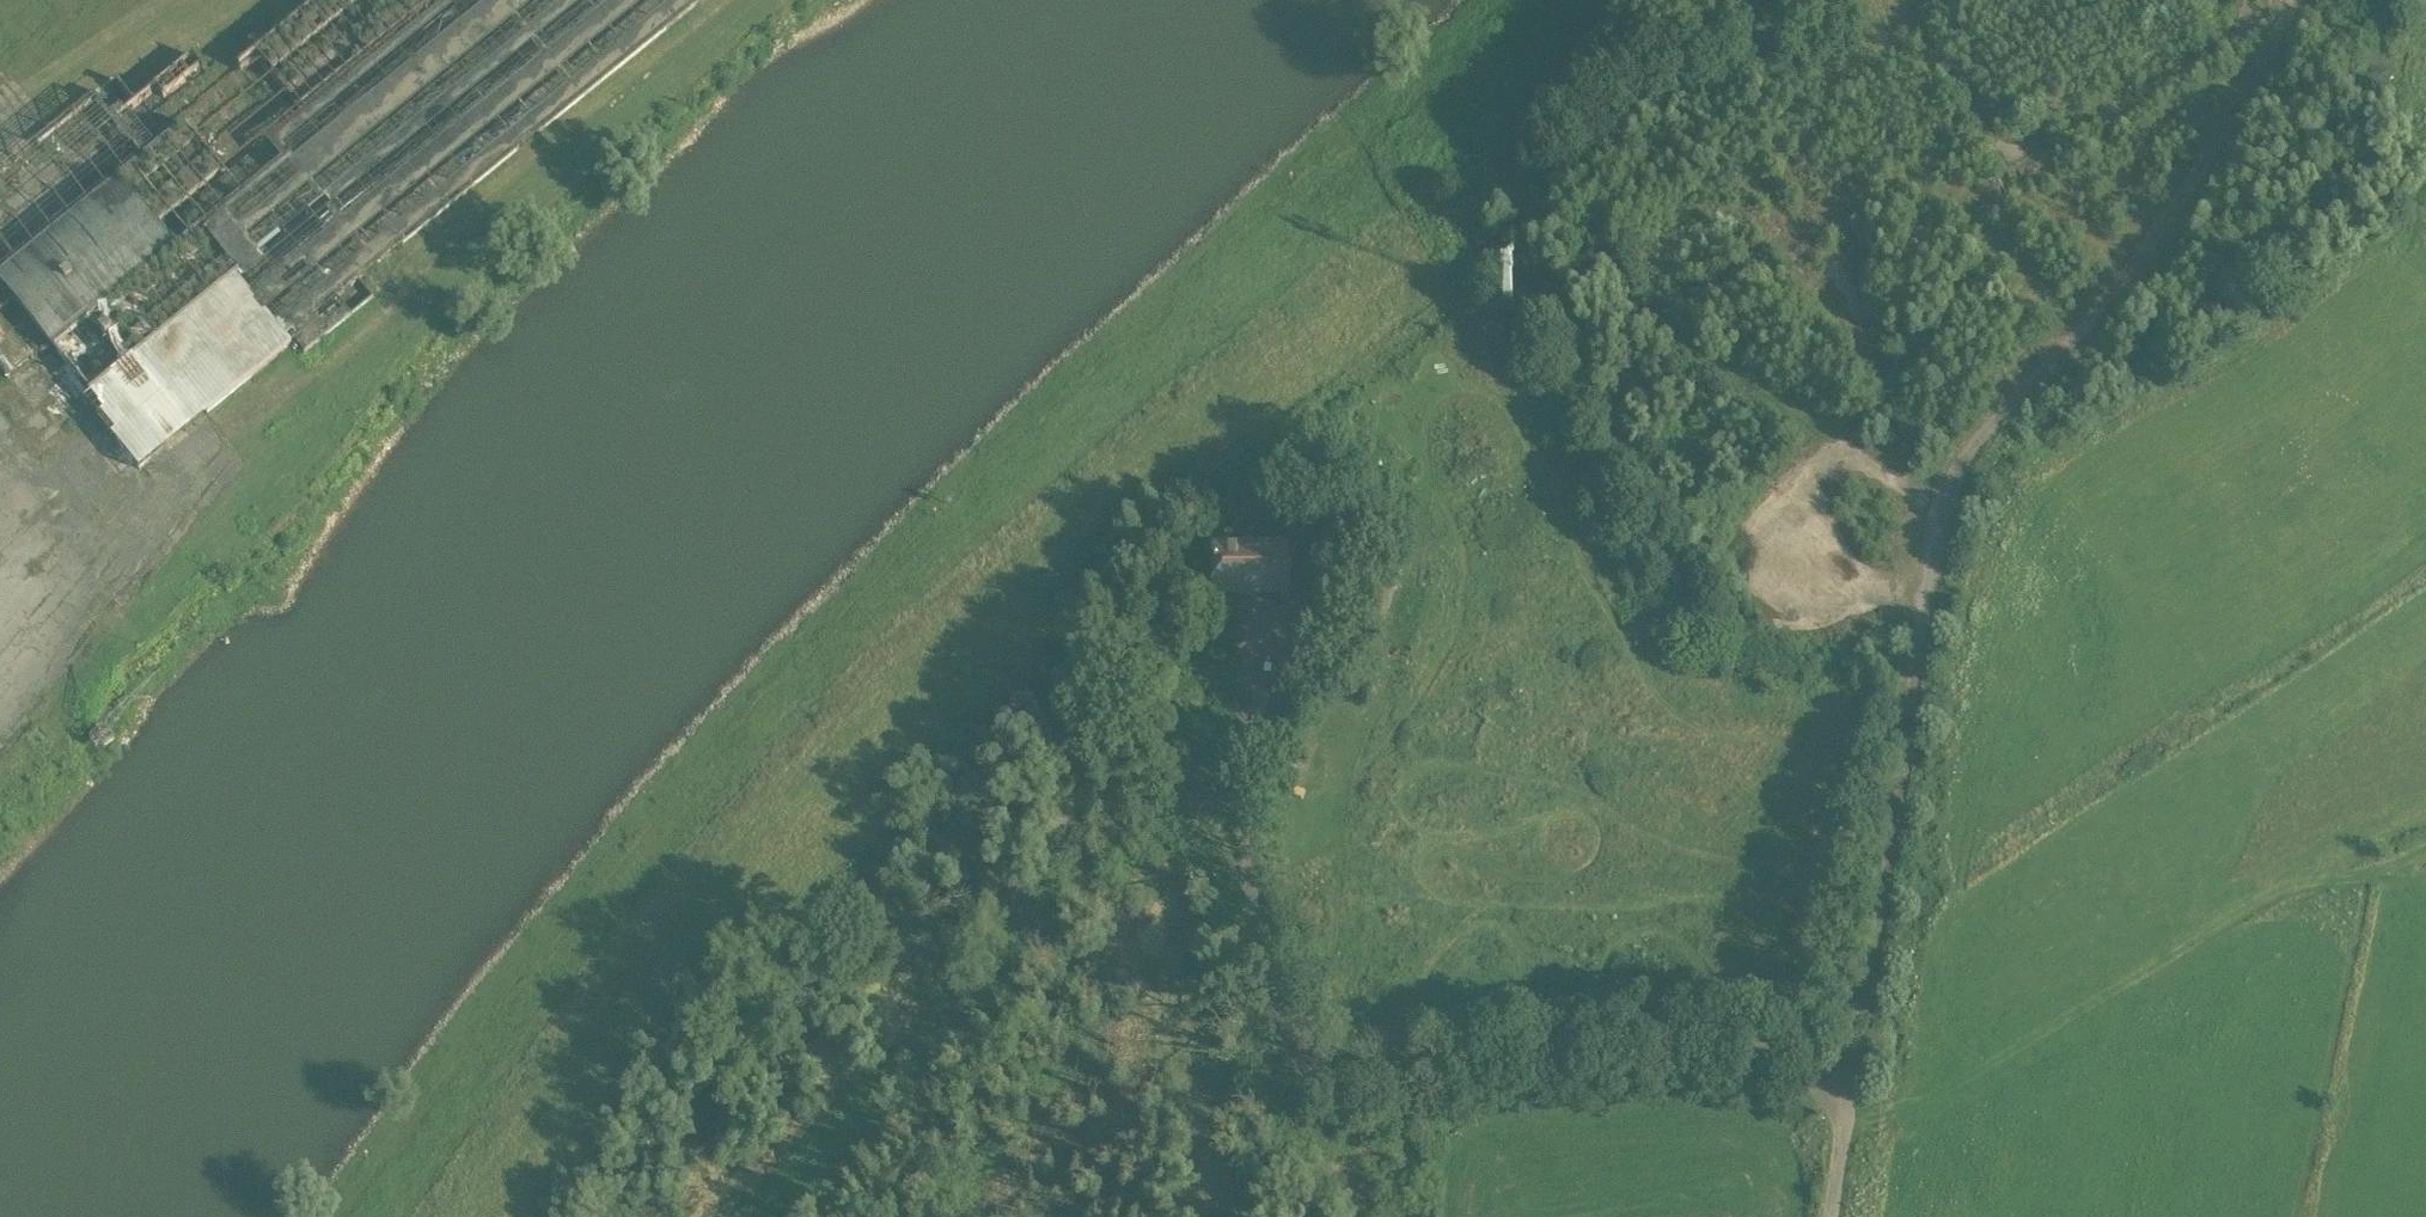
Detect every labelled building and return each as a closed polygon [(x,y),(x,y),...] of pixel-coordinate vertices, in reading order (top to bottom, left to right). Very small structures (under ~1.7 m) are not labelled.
[(217,44),(238,68),(217,85),(203,66),(204,65),(195,54),(203,47),(189,30),(165,50),(167,53),(124,89),(117,79),(54,130),(0,173),(0,367),(9,379),(50,346),(91,396),(80,402),(140,470),(321,322),(316,317),(705,0),(272,0),(217,44)] [(1863,252),(1880,242),(1864,217),(1848,227),(1863,252)] [(1482,277),(1488,291),(1511,280),(1505,267),(1482,277)] [(1546,288),(1509,297),(1512,308),(1548,299),(1546,288)] [(1341,539),(1312,539),(1312,568),(1341,568),(1341,539)] [(1214,593),(1288,593),(1288,545),(1214,545),(1214,593)] [(1330,581),(1329,570),(1310,570),(1310,582),(1330,581)] [(1758,690),(1779,691),(1780,677),(1759,675),(1758,690)]
